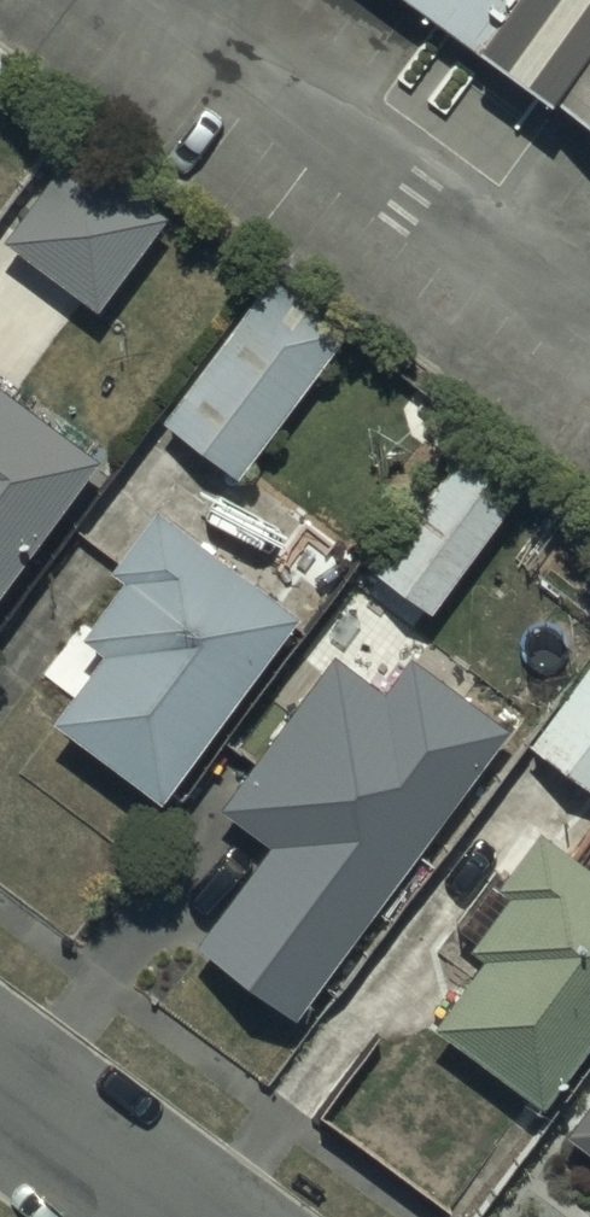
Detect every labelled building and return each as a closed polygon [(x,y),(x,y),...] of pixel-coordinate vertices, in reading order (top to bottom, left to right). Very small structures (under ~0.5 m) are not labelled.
[(589,136),(589,0),(405,0),(589,136)] [(71,139),(2,236),(92,303),(163,208),(71,139)] [(244,304),(159,415),(233,474),(320,365),(244,304)] [(93,454),(0,386),(0,580),(93,454)] [(466,439),(374,570),(428,608),(521,477),(466,439)] [(96,648),(48,715),(155,797),(296,614),(151,503),(104,564),(117,574),(74,631),(96,648)] [(270,842),(192,943),(290,1017),(510,727),(413,654),(382,694),(333,658),(221,805),(270,842)] [(528,740),(589,787),(589,659),(528,740)] [(536,827),(492,885),(503,894),(464,945),(478,956),(429,1020),(535,1100),(589,1028),(589,867),(536,827)] [(564,1132),(589,1151),(589,1097),(564,1132)] [(579,1212),(585,1216),(589,1216),(589,1198),(579,1212)]
